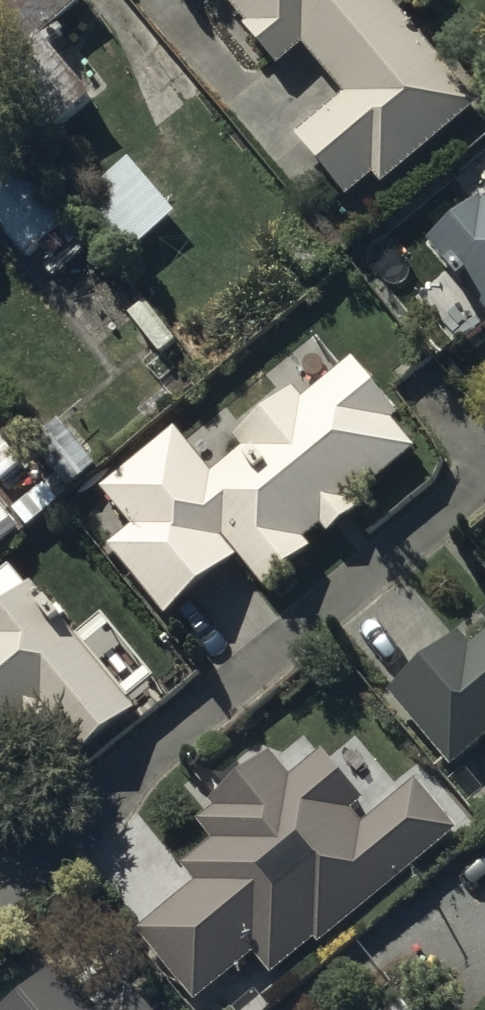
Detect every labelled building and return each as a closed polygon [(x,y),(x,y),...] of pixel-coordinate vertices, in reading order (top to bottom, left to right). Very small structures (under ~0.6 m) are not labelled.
[(45,144),(92,104),(42,46),(92,3),(89,0),(0,0),(0,92),(45,144)] [(387,0),(224,0),(249,32),(247,34),(276,72),(305,50),(344,100),(295,137),(347,204),(376,182),(382,189),(481,112),(387,0)] [(0,152),(0,233),(25,263),(69,225),(4,149),(0,152)] [(177,221),(130,162),(76,205),(123,264),(177,221)] [(482,210),(477,205),(428,247),(447,270),(445,272),(461,291),(465,288),(484,312),(484,207),(482,210)] [(177,433),(103,491),(136,531),(112,550),(167,617),(237,559),(264,592),(310,554),(305,547),(321,533),(327,541),(380,498),(373,490),(415,455),(393,429),(399,423),(353,367),(306,405),(297,395),(240,442),(247,450),(213,478),(177,433)] [(22,535),(0,508),(0,552),(22,535)] [(16,775),(1,755),(26,735),(41,754),(63,737),(80,759),(135,716),(127,706),(156,684),(105,619),(75,642),(33,588),(0,613),(0,787),(16,775)] [(390,698),(452,772),(484,745),(484,640),(471,651),(460,638),(390,698)] [(138,934),(195,1004),(252,959),(269,980),(316,943),(320,948),(459,837),(417,784),(360,829),(351,816),(362,807),(323,757),(292,782),(274,759),(214,807),(218,812),(199,828),(212,845),(184,867),(199,886),(138,934)] [(12,1009),(82,1009),(53,975),(12,1009)] [(130,995),(112,1009),(142,1009),(130,995)]
